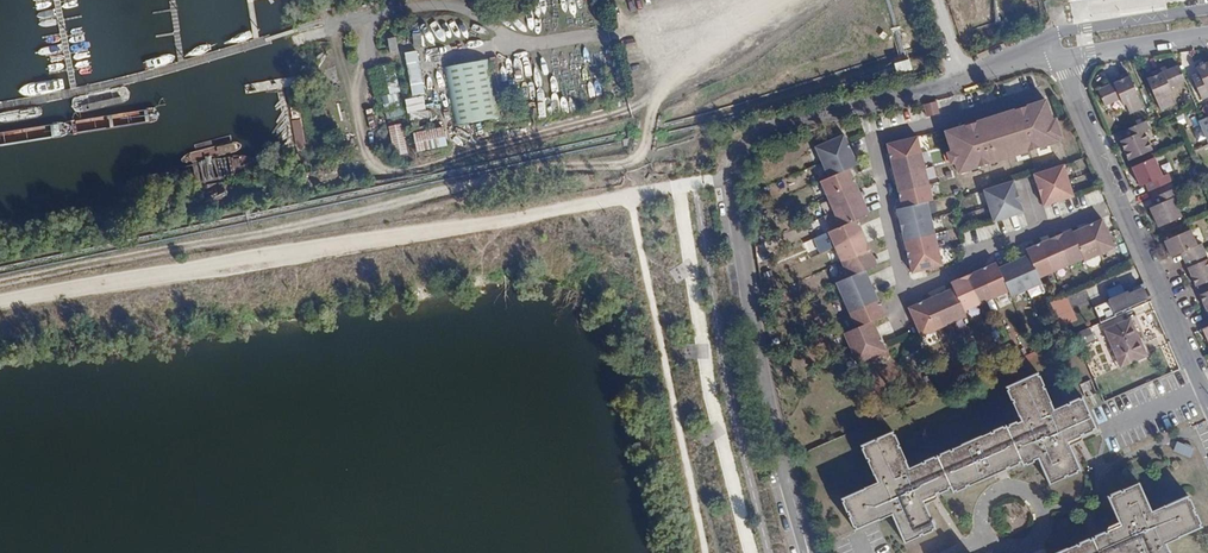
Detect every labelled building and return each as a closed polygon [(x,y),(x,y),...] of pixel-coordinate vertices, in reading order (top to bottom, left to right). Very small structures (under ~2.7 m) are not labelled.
[(413,33),(415,46),(423,45),(421,32),(413,33)] [(395,36),(387,37),(390,52),(398,51),(395,36)] [(418,49),(404,51),(411,94),(425,92),(418,49)] [(1194,68),(1187,71),(1198,97),(1205,93),(1202,88),(1207,85),(1207,56),(1192,63),(1194,68)] [(488,58),(444,66),(454,124),(498,116),(488,58)] [(898,72),(913,69),(911,59),(896,62),(898,72)] [(1169,93),(1166,87),(1182,80),(1175,64),(1157,72),(1155,68),(1142,74),(1157,107),(1170,102),(1167,94),(1169,93)] [(390,94),(382,95),(384,107),(401,105),(396,76),(387,78),(390,94)] [(1114,82),(1115,85),(1096,94),(1103,110),(1121,102),(1123,107),(1125,106),(1129,116),(1141,111),(1126,77),(1114,82)] [(425,96),(407,97),(409,119),(427,118),(425,96)] [(946,130),(953,151),(948,152),(952,163),(956,161),(959,171),(1059,139),(1058,136),(1061,135),(1056,117),(1052,118),(1045,98),(1020,106),(974,121),(946,130)] [(938,101),(923,104),(926,116),(940,113),(938,101)] [(368,126),(377,126),(378,116),(369,115),(368,126)] [(401,122),(388,125),(393,155),(407,153),(401,122)] [(1150,152),(1142,134),(1148,131),(1145,124),(1120,134),(1124,141),(1118,144),(1126,162),(1150,152)] [(442,125),(412,130),(416,152),(446,146),(442,125)] [(814,146),(821,161),(850,148),(847,141),(844,133),(814,146)] [(886,142),(891,158),(922,151),(918,135),(886,142)] [(850,148),(821,161),(829,177),(850,168),(858,164),(850,148)] [(922,151),(891,158),(895,174),(926,167),(922,151)] [(1034,173),(1039,188),(1069,178),(1064,163),(1034,173)] [(926,167),(895,174),(898,189),(930,183),(926,167)] [(1147,193),(1150,201),(1174,190),(1171,183),(1165,185),(1156,167),(1133,178),(1141,196),(1147,193)] [(820,180),(827,195),(856,183),(850,168),(829,177),(820,180)] [(1069,178),(1039,188),(1044,204),(1074,194),(1069,178)] [(984,188),(989,204),(1019,195),(1014,179),(984,188)] [(856,183),(827,195),(833,210),(863,198),(856,183)] [(930,183),(898,189),(902,206),(928,200),(934,199),(930,183)] [(1019,195),(989,204),(995,220),(1024,211),(1019,195)] [(1153,207),(1156,214),(1151,216),(1160,236),(1183,226),(1174,206),(1180,204),(1177,197),(1153,207)] [(863,198),(833,210),(840,226),(858,218),(869,213),(863,198)] [(902,206),(898,207),(901,224),(933,217),(928,200),(902,206)] [(933,217),(901,224),(905,240),(936,232),(933,217)] [(1102,217),(1087,224),(1099,252),(1115,246),(1102,217)] [(829,231),(835,246),(865,234),(858,218),(840,226),(829,231)] [(1099,252),(1087,224),(1072,230),(1083,257),(1084,259),(1099,252)] [(968,243),(997,237),(994,225),(965,232),(968,243)] [(1071,228),(1057,234),(1069,263),(1083,257),(1072,230),(1071,228)] [(936,232),(905,240),(909,255),(940,248),(936,232)] [(1189,232),(1163,243),(1170,259),(1180,255),(1183,262),(1204,253),(1201,246),(1196,248),(1189,232)] [(865,234),(835,246),(842,261),(871,248),(865,234)] [(1057,234),(1042,240),(1054,269),(1069,263),(1057,234)] [(1054,269),(1042,240),(1027,247),(1030,253),(1039,276),(1054,269)] [(871,248),(842,261),(849,277),(866,270),(878,264),(871,248)] [(940,248),(909,255),(913,271),(943,264),(940,248)] [(1030,253),(1014,260),(1026,289),(1042,282),(1039,276),(1030,253)] [(1183,262),(1195,287),(1207,282),(1207,263),(1204,253),(1183,262)] [(1026,289),(1014,260),(999,266),(1009,290),(1011,295),(1026,289)] [(997,261),(982,268),(994,297),(1009,290),(999,266),(997,261)] [(982,268),(967,274),(979,303),(994,297),(982,268)] [(837,282),(844,297),(873,285),(866,270),(849,277),(837,282)] [(979,303),(967,274),(952,281),(954,287),(964,310),(979,303)] [(1128,288),(1110,295),(1115,309),(1134,301),(1133,299),(1147,293),(1144,284),(1129,290),(1128,288)] [(873,285),(844,297),(850,312),(879,299),(873,285)] [(954,287),(940,293),(952,322),(967,316),(964,310),(954,287)] [(1207,316),(1207,292),(1199,296),(1207,316)] [(940,293),(925,300),(938,328),(952,322),(940,293)] [(1060,327),(1077,321),(1069,295),(1052,301),(1060,327)] [(879,299),(850,312),(857,327),(874,319),(886,314),(879,299)] [(938,328),(925,300),(910,306),(923,335),(938,328)] [(1131,316),(1106,326),(1121,362),(1145,352),(1131,316)] [(845,332),(852,348),(881,334),(874,319),(857,327),(845,332)] [(1092,327),(1076,333),(1080,345),(1096,339),(1092,327)] [(881,334),(852,348),(859,363),(888,350),(881,334)] [(1048,365),(1004,385),(1017,413),(933,451),(935,455),(907,467),(891,431),(860,445),(861,448),(859,448),(864,458),(865,457),(866,460),(865,461),(871,476),(873,475),(876,481),(841,497),(843,501),(840,502),(845,512),(847,511),(849,516),(847,517),(851,526),(854,525),(855,528),(890,512),(903,542),(934,529),(921,498),(949,486),(952,492),(1021,461),(1023,465),(1037,458),(1050,487),(1094,467),(1079,433),(1108,420),(1094,389),(1065,402),(1048,365)] [(1151,510),(1139,483),(1107,496),(1119,525),(1099,534),(1108,552),(1162,552),(1168,551),(1164,542),(1179,536),(1179,535),(1200,526),(1187,496),(1165,506),(1165,504),(1151,510)] [(1091,537),(1053,552),(1098,552),(1091,537)]
